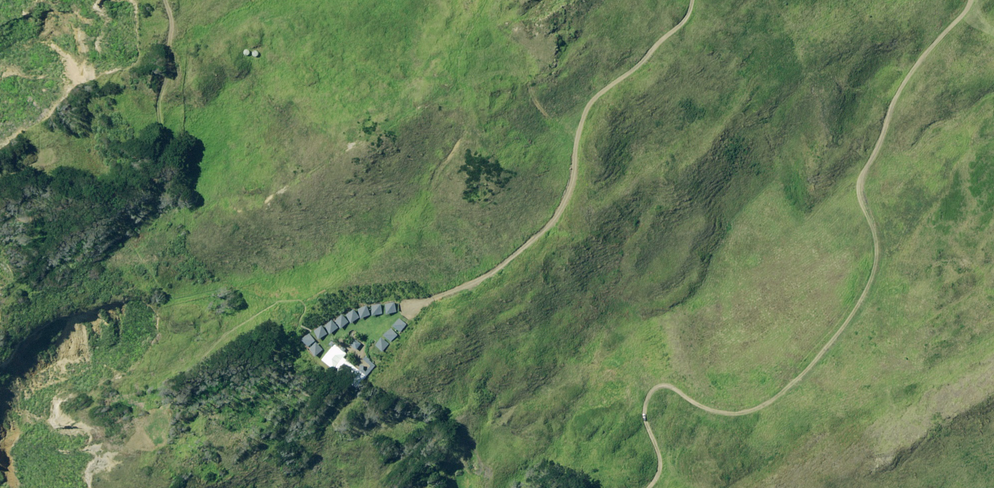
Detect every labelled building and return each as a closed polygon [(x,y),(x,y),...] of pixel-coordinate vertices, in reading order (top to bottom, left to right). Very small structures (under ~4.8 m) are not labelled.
[(398,312),(396,303),(386,305),(388,314),(398,312)] [(384,315),(383,305),(373,306),(373,315),(384,315)] [(370,316),(368,307),(359,309),(362,319),(370,316)] [(360,319),(356,311),(347,315),(352,323),(360,319)] [(349,323),(344,316),(337,321),(342,329),(349,323)] [(408,325),(400,319),(394,326),(402,333),(408,325)] [(339,329),(334,321),(326,327),(331,334),(339,329)] [(328,335),(324,327),(315,331),(320,339),(328,335)] [(399,336),(392,329),(385,336),(392,342),(399,336)] [(316,342),(310,335),(303,340),(309,347),(316,342)] [(390,344),(383,338),(377,346),(384,352),(390,344)] [(329,340),(317,357),(345,378),(355,366),(341,355),(344,351),(329,340)] [(362,344),(356,340),(352,346),(358,350),(362,344)] [(375,369),(377,366),(367,357),(364,360),(372,367),(375,369)] [(375,369),(372,367),(368,371),(362,367),(352,379),(356,382),(352,386),(357,390),(375,369)]
